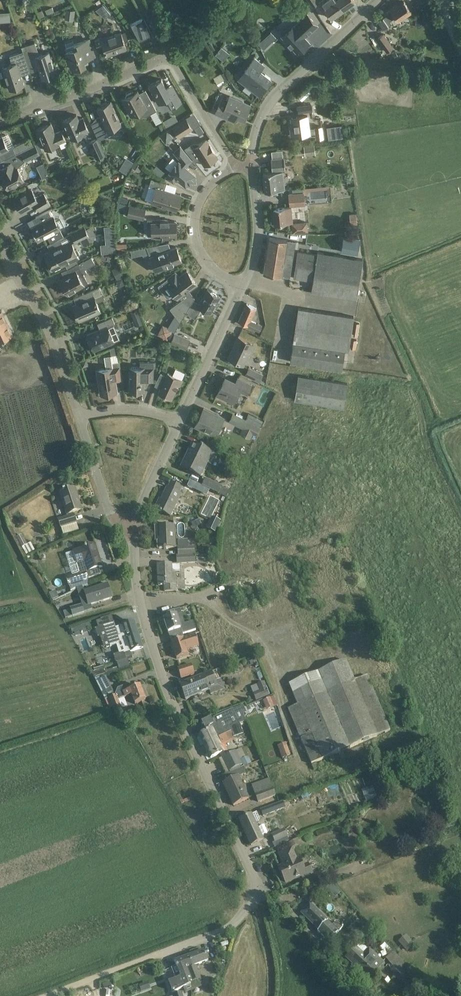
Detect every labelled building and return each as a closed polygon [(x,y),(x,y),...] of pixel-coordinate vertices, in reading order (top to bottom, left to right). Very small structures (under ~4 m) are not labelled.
[(23,1),(27,13),(33,11),(30,0),(26,0),(23,1)] [(343,9),(337,0),(322,0),(320,1),(325,8),(324,8),(331,17),(343,9)] [(343,9),(355,1),(354,0),(337,0),(343,9)] [(386,15),(383,17),(377,21),(383,29),(388,25),(392,23),(390,20),(395,17),(398,21),(411,12),(404,1),(399,5),(398,4),(389,9),(390,10),(384,13),(386,15)] [(102,17),(110,11),(103,2),(95,8),(102,17)] [(160,21),(165,18),(160,9),(155,12),(160,21)] [(67,10),(66,18),(74,19),(75,11),(67,10)] [(280,37),(297,55),(309,44),(304,39),(307,36),(308,37),(318,28),(307,16),(294,27),(293,26),(280,37)] [(143,17),(130,24),(139,39),(151,32),(143,17)] [(101,37),(95,39),(98,49),(103,47),(107,56),(127,49),(121,32),(112,36),(108,37),(109,39),(102,41),(101,37)] [(383,33),(377,38),(386,52),(393,47),(383,33)] [(195,44),(202,40),(199,36),(193,40),(195,44)] [(75,48),(66,51),(68,57),(67,64),(71,64),(72,68),(85,64),(83,59),(94,55),(89,39),(74,44),(75,48)] [(264,39),(259,43),(264,48),(269,44),(264,39)] [(223,56),(230,48),(223,41),(216,49),(223,56)] [(21,47),(23,51),(29,69),(38,66),(42,79),(56,74),(53,65),(49,52),(39,55),(35,42),(21,47)] [(29,69),(23,51),(9,56),(12,64),(2,67),(10,89),(24,85),(20,72),(29,69)] [(179,54),(183,61),(189,58),(185,51),(179,54)] [(264,65),(256,59),(254,58),(238,79),(259,95),(271,79),(260,71),(264,65)] [(339,78),(339,70),(326,70),(326,78),(339,78)] [(226,83),(230,81),(225,71),(221,74),(226,83)] [(172,84),(166,87),(161,79),(149,85),(159,103),(166,99),(171,108),(181,102),(172,84)] [(126,95),(126,97),(122,99),(131,116),(139,111),(141,115),(145,116),(157,110),(147,93),(141,96),(138,90),(133,92),(132,90),(126,93),(126,95)] [(250,105),(230,96),(227,101),(222,98),(216,112),(230,118),(232,114),(244,119),(250,105)] [(91,122),(91,123),(99,140),(114,133),(112,128),(121,124),(111,101),(107,103),(106,101),(100,104),(101,106),(97,108),(102,119),(92,124),(91,122)] [(298,106),(299,113),(312,111),(311,104),(298,106)] [(194,112),(187,115),(192,127),(199,124),(194,112)] [(82,134),(84,133),(89,131),(87,127),(83,117),(79,119),(76,114),(63,120),(71,139),(73,138),(74,139),(77,140),(81,138),(83,136),(82,134)] [(323,136),(322,130),(321,125),(315,126),(315,127),(309,128),(307,115),(291,118),(292,128),(290,129),(291,136),(316,132),(317,137),(323,136)] [(178,136),(179,137),(193,128),(186,118),(169,129),(175,138),(178,136)] [(343,121),(328,122),(329,134),(344,133),(343,121)] [(51,123),(45,125),(36,129),(45,150),(60,144),(59,143),(66,140),(61,130),(55,133),(51,123)] [(201,126),(196,130),(199,135),(204,131),(201,126)] [(167,129),(165,131),(160,135),(166,142),(173,136),(167,129)] [(2,153),(5,159),(16,154),(13,147),(8,149),(2,136),(0,137),(0,153),(2,153)] [(96,158),(105,155),(97,138),(89,142),(96,158)] [(205,140),(199,144),(198,142),(186,149),(196,161),(200,159),(205,166),(214,160),(212,157),(215,155),(214,153),(215,153),(209,144),(208,144),(205,140)] [(23,150),(21,151),(25,158),(25,159),(40,152),(37,148),(36,144),(28,148),(23,150)] [(314,145),(304,146),(305,155),(315,154),(314,145)] [(171,172),(166,177),(173,182),(177,178),(186,185),(195,174),(185,166),(191,159),(181,146),(174,152),(180,159),(181,160),(180,162),(179,161),(170,172),(171,172)] [(271,146),(271,157),(284,157),(283,146),(271,146)] [(0,161),(0,168),(4,174),(1,176),(8,188),(24,179),(17,167),(17,166),(17,165),(18,164),(18,163),(19,161),(20,160),(21,160),(25,158),(21,151),(16,154),(5,159),(0,161)] [(265,191),(275,190),(284,189),(283,171),(282,171),(282,169),(285,169),(284,158),(271,159),(272,170),(273,170),(274,172),(263,173),(265,191)] [(143,166),(135,161),(132,166),(140,171),(143,166)] [(124,163),(120,168),(127,173),(130,167),(124,163)] [(157,180),(151,178),(149,186),(156,188),(151,202),(167,207),(176,210),(181,195),(164,190),(166,183),(157,180)] [(80,195),(86,192),(82,183),(79,185),(78,188),(80,195)] [(32,190),(15,199),(13,195),(12,196),(22,212),(36,204),(39,211),(48,206),(50,204),(44,193),(38,197),(35,196),(32,190)] [(305,204),(303,192),(289,194),(290,206),(305,204)] [(95,195),(87,193),(85,199),(93,202),(95,195)] [(143,219),(145,209),(130,205),(127,215),(143,219)] [(292,222),(291,207),(273,209),(274,216),(272,216),(271,217),(271,222),(273,223),(275,223),(275,224),(285,223),(292,222)] [(39,223),(32,227),(35,233),(34,233),(38,241),(47,236),(50,242),(63,235),(60,229),(50,209),(45,212),(36,217),(39,223)] [(356,213),(349,214),(350,224),(357,224),(356,213)] [(151,219),(147,219),(147,226),(147,236),(152,235),(152,236),(156,236),(156,239),(161,238),(161,237),(169,236),(169,235),(177,235),(176,221),(169,221),(169,220),(161,220),(161,218),(151,219)] [(307,221),(292,223),(293,233),(308,231),(307,221)] [(106,243),(101,243),(102,252),(115,251),(113,225),(104,226),(106,243)] [(45,253),(52,270),(78,257),(80,256),(80,255),(77,249),(76,249),(75,250),(72,244),(80,240),(83,246),(93,241),(95,235),(91,226),(85,228),(84,227),(56,240),(59,246),(45,253)] [(343,236),(341,251),(357,254),(359,238),(343,236)] [(269,238),(267,253),(279,254),(278,257),(293,260),(295,260),(296,254),(294,254),(286,253),(288,241),(287,241),(288,240),(269,237),(269,238)] [(149,246),(146,246),(153,264),(156,272),(164,268),(173,265),(173,263),(181,260),(176,246),(162,252),(159,244),(149,246)] [(298,251),(296,258),(293,278),(313,281),(311,292),(357,299),(362,265),(363,259),(318,252),(317,254),(298,251)] [(290,277),(293,260),(278,257),(279,254),(267,253),(263,273),(290,277)] [(70,274),(60,280),(68,294),(76,289),(84,285),(80,277),(84,274),(87,273),(85,269),(95,263),(91,257),(84,261),(84,260),(78,263),(76,264),(67,269),(70,274)] [(123,276),(119,266),(112,269),(117,279),(123,276)] [(187,271),(179,277),(176,273),(158,285),(167,298),(174,293),(178,299),(197,284),(187,271)] [(119,287),(125,284),(123,278),(116,280),(119,287)] [(78,303),(72,306),(79,321),(81,320),(82,322),(90,318),(90,316),(98,312),(96,307),(98,306),(97,302),(95,298),(103,295),(101,289),(100,287),(91,290),(86,292),(77,296),(79,301),(78,303)] [(213,290),(211,291),(208,290),(200,303),(195,300),(187,313),(196,319),(203,308),(212,313),(221,297),(217,294),(216,292),(213,290)] [(190,306),(182,299),(169,308),(180,323),(190,306)] [(252,315),(255,307),(247,303),(238,322),(259,331),(262,324),(255,321),(257,317),(252,315)] [(290,362),(300,363),(343,370),(346,350),(349,351),(354,317),(298,308),(293,342),(290,362)] [(141,316),(138,309),(131,311),(134,319),(141,316)] [(1,310),(0,310),(0,340),(13,334),(1,310)] [(93,350),(114,342),(107,326),(115,323),(112,317),(97,323),(100,329),(87,335),(87,336),(86,338),(88,343),(90,344),(93,350)] [(163,325),(158,334),(167,339),(172,329),(163,325)] [(174,332),(170,342),(186,348),(190,339),(174,332)] [(242,365),(253,343),(248,341),(239,336),(235,344),(236,345),(230,359),(242,365)] [(106,368),(97,370),(101,394),(117,392),(115,381),(122,380),(119,361),(112,362),(111,355),(104,356),(106,368)] [(130,377),(130,380),(129,390),(144,390),(144,381),(153,381),(153,361),(140,361),(140,367),(130,367),(130,370),(128,372),(128,375),(130,377)] [(249,367),(245,374),(260,381),(263,374),(249,367)] [(160,373),(154,385),(161,388),(158,392),(163,395),(172,399),(178,386),(180,387),(185,376),(184,376),(183,380),(168,373),(166,375),(160,373)] [(346,385),(346,384),(298,376),(294,400),(344,408),(347,385),(346,385)] [(251,385),(247,382),(238,378),(235,383),(225,379),(217,394),(234,403),(239,391),(246,395),(251,385)] [(195,425),(204,430),(210,432),(213,425),(219,428),(224,418),(204,408),(195,425)] [(246,419),(261,426),(263,420),(249,413),(246,419)] [(253,433),(257,435),(260,427),(234,414),(230,421),(243,428),(240,433),(250,438),(253,433)] [(182,468),(191,473),(200,477),(203,470),(201,469),(209,453),(211,454),(213,448),(203,443),(200,448),(193,445),(182,468)] [(234,466),(240,470),(243,464),(237,461),(234,466)] [(209,490),(210,490),(218,494),(225,497),(229,490),(205,479),(202,486),(203,487),(209,490)] [(189,480),(187,486),(207,495),(209,490),(203,487),(202,486),(189,480)] [(155,510),(164,514),(170,517),(181,495),(179,494),(181,488),(180,487),(171,483),(168,489),(167,489),(160,503),(158,502),(155,510)] [(67,515),(73,513),(82,510),(74,489),(60,493),(67,515)] [(61,529),(67,527),(76,523),(74,516),(59,521),(61,529)] [(221,522),(212,517),(206,529),(215,533),(216,533),(221,522)] [(174,526),(166,527),(156,527),(156,536),(158,536),(159,549),(175,548),(174,526)] [(22,535),(17,538),(22,547),(27,545),(25,541),(22,535)] [(176,538),(176,547),(187,547),(187,538),(176,538)] [(73,553),(66,556),(68,563),(72,576),(85,572),(87,572),(93,570),(102,567),(98,555),(97,556),(94,545),(95,545),(95,544),(85,547),(77,550),(73,551),(73,553)] [(158,565),(158,586),(164,586),(165,592),(176,591),(175,573),(180,572),(180,565),(195,564),(195,563),(207,563),(207,556),(195,556),(176,557),(177,564),(167,565),(158,565)] [(85,572),(72,576),(65,578),(68,586),(88,580),(85,572)] [(89,606),(102,602),(112,599),(107,584),(85,591),(89,606)] [(55,591),(48,595),(52,601),(59,598),(55,591)] [(82,606),(70,609),(72,617),(84,613),(82,606)] [(168,619),(164,620),(168,633),(181,629),(182,635),(196,630),(193,621),(184,624),(183,620),(178,622),(176,616),(174,611),(167,613),(168,619)] [(143,648),(135,623),(116,629),(114,623),(98,628),(100,634),(105,632),(110,647),(117,644),(118,649),(124,647),(126,653),(143,648)] [(199,646),(195,635),(171,643),(176,659),(188,655),(186,651),(199,646)] [(126,660),(123,653),(113,656),(116,663),(116,662),(126,660)] [(126,660),(116,662),(118,668),(119,671),(130,667),(128,659),(126,660)] [(256,659),(249,661),(251,665),(255,664),(256,667),(259,666),(257,663),(256,659)] [(355,681),(346,661),(289,685),(297,705),(288,709),(311,765),(390,731),(366,676),(355,681)] [(181,679),(194,674),(191,665),(178,669),(181,679)] [(102,670),(92,673),(94,679),(104,675),(102,670)] [(211,673),(188,682),(188,683),(190,682),(191,687),(182,690),(186,700),(209,691),(208,689),(216,686),(211,673)] [(102,696),(112,693),(107,675),(97,678),(102,696)] [(256,701),(269,696),(263,682),(257,685),(259,691),(253,694),(256,701)] [(116,696),(109,699),(115,713),(115,714),(116,714),(123,711),(119,701),(130,696),(131,698),(134,705),(136,704),(145,700),(145,699),(148,698),(146,692),(143,693),(140,687),(131,690),(128,691),(126,687),(118,690),(116,696)] [(230,728),(239,724),(233,710),(222,715),(213,719),(212,718),(200,723),(204,730),(207,728),(209,732),(200,736),(204,745),(231,732),(230,728)] [(231,732),(204,745),(211,758),(220,754),(223,753),(219,744),(229,739),(229,740),(243,734),(239,724),(230,728),(231,732)] [(289,749),(280,752),(282,758),(291,756),(289,749)] [(228,772),(243,765),(236,751),(221,758),(228,772)] [(249,758),(242,762),(244,767),(252,764),(249,758)] [(233,806),(249,799),(238,777),(244,775),(241,768),(224,776),(227,782),(223,784),(233,806)] [(419,780),(425,794),(437,788),(432,775),(419,780)] [(275,796),(272,789),(271,784),(256,790),(257,794),(255,795),(258,802),(275,796)] [(372,786),(361,790),(365,802),(376,798),(372,786)] [(261,811),(263,816),(285,808),(282,803),(261,811)] [(296,813),(302,811),(300,803),(294,804),(296,813)] [(263,840),(256,824),(259,823),(260,821),(256,813),(252,815),(239,821),(251,846),(263,840)] [(284,830),(272,836),(275,842),(287,837),(284,830)] [(288,843),(290,848),(300,844),(297,839),(288,843)] [(292,850),(288,852),(279,856),(284,866),(278,869),(285,884),(302,877),(303,879),(312,874),(308,864),(302,867),(299,860),(296,861),(292,850)] [(332,883),(326,888),(330,893),(336,888),(332,883)] [(310,905),(308,907),(301,914),(320,932),(319,933),(329,942),(343,928),(336,922),(332,926),(327,921),(327,922),(310,905)] [(415,945),(406,936),(398,942),(407,952),(415,945)] [(369,950),(368,951),(360,944),(355,950),(354,949),(346,958),(368,979),(376,970),(383,963),(369,950)] [(188,986),(190,986),(192,991),(204,987),(201,979),(202,978),(199,970),(197,971),(195,966),(208,961),(204,951),(187,957),(187,960),(189,963),(188,966),(189,970),(184,973),(188,986)] [(188,966),(189,963),(187,960),(187,957),(175,962),(181,978),(169,983),(172,991),(184,987),(184,988),(188,986),(184,973),(189,970),(188,966)] [(401,962),(391,971),(399,981),(410,971),(401,962)]
